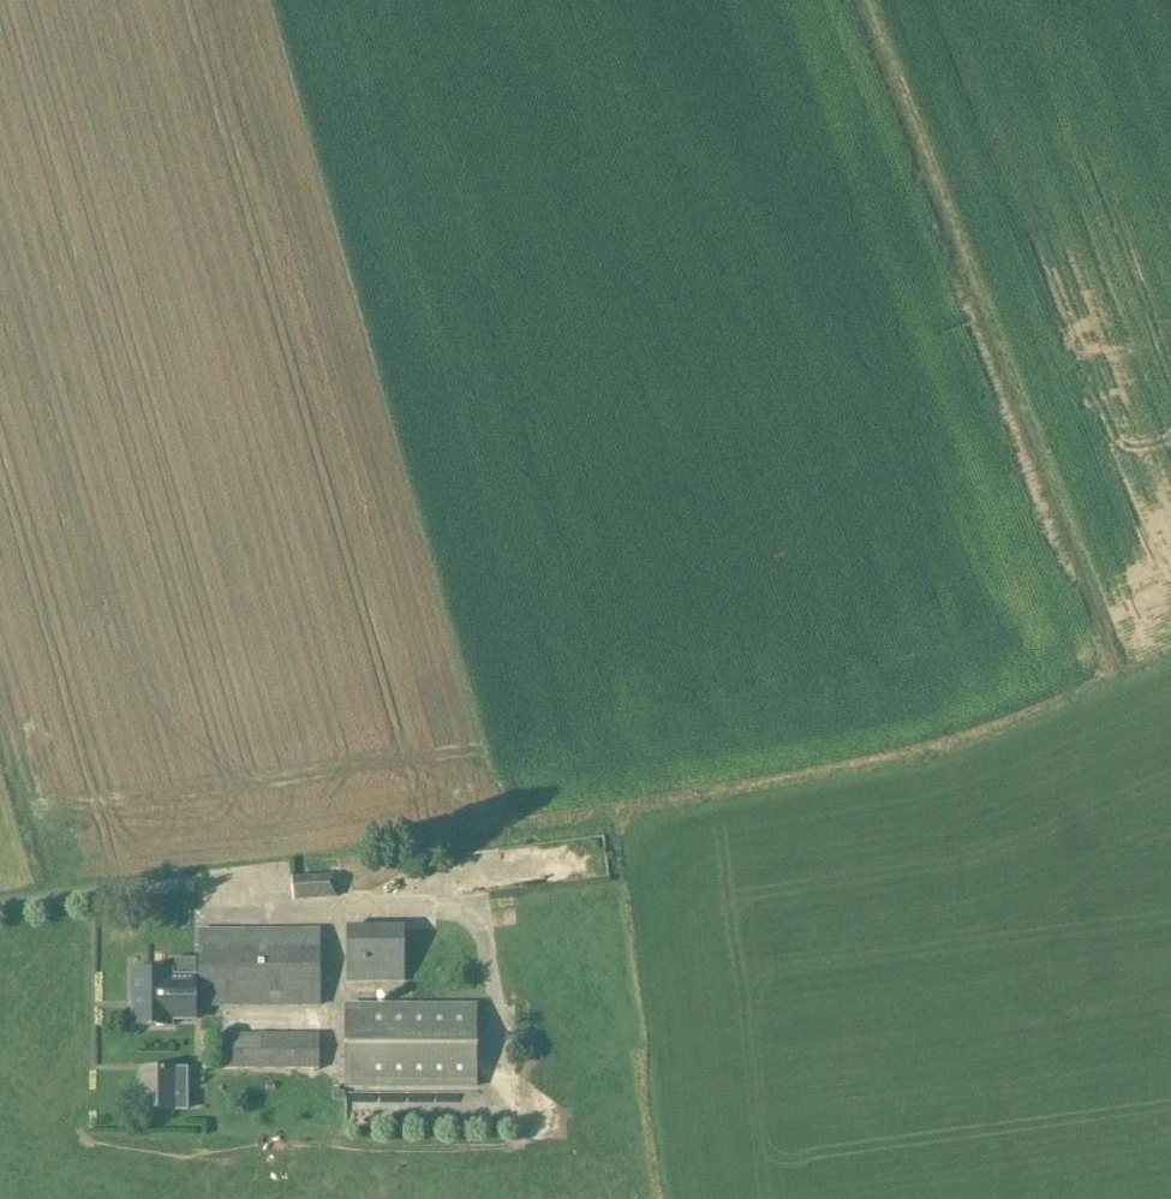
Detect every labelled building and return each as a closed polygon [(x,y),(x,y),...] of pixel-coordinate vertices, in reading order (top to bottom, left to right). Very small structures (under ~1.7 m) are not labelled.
[(294,901),(337,898),(336,874),(293,876),(294,901)] [(442,929),(347,928),(347,982),(405,983),(405,974),(438,974),(438,937),(442,937),(442,929)] [(322,930),(199,930),(200,1008),(322,1009),(322,930)] [(173,1026),(173,1020),(196,1020),(195,978),(173,979),(173,973),(131,974),(131,1008),(134,1008),(134,1027),(173,1026)] [(346,1004),(346,1090),(478,1090),(478,1005),(346,1004)] [(320,1070),(320,1035),(222,1035),(222,1071),(320,1070)] [(141,1071),(142,1111),(177,1110),(176,1070),(141,1071)]
